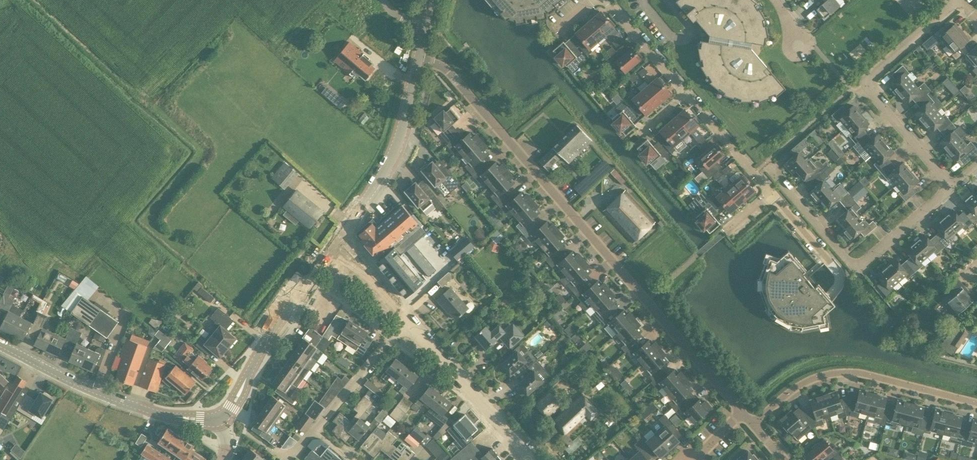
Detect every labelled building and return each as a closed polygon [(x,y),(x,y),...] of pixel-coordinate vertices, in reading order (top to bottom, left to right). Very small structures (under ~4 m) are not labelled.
[(506,20),(508,19),(515,21),(516,24),(547,18),(546,15),(564,0),(489,0),(506,20)] [(695,19),(710,36),(709,41),(699,40),(698,47),(697,47),(701,65),(700,66),(709,81),(709,82),(723,94),(722,94),(740,100),(740,101),(758,101),(758,102),(775,95),(776,96),(785,88),(751,48),(752,43),(766,45),(767,38),(768,37),(764,20),(765,19),(756,3),(757,3),(753,0),(674,0),(692,21),(695,19)] [(841,0),(825,0),(825,1),(816,9),(818,12),(818,13),(823,19),(843,2),(841,0)] [(600,12),(592,19),(605,35),(614,28),(613,27),(615,25),(610,19),(608,21),(600,12)] [(584,26),(597,42),(605,35),(592,19),(584,26)] [(939,37),(946,45),(959,33),(956,29),(955,29),(952,25),(946,30),(942,26),(933,34),(937,38),(939,37)] [(590,49),(597,42),(584,26),(575,33),(583,42),(579,46),(587,55),(592,51),(590,49)] [(963,37),(959,33),(946,45),(953,53),(951,55),(955,59),(964,51),(960,47),(966,42),(963,39),(963,37)] [(616,47),(622,42),(618,37),(612,42),(616,47)] [(571,50),(563,41),(552,50),(557,55),(555,57),(562,65),(564,64),(566,66),(573,60),(576,65),(585,58),(575,46),(571,50)] [(359,75),(365,80),(374,69),(369,65),(371,63),(368,60),(369,59),(362,53),(362,54),(349,43),(333,61),(349,74),(349,75),(353,78),(355,75),(357,77),(359,75)] [(976,75),(976,74),(976,45),(967,54),(976,66),(972,70),(976,75)] [(606,52),(610,56),(616,51),(612,47),(606,52)] [(617,50),(616,51),(610,56),(606,59),(615,70),(619,66),(625,72),(641,59),(640,58),(642,56),(637,51),(635,52),(631,48),(622,56),(617,50)] [(932,48),(926,53),(931,58),(936,53),(932,48)] [(889,85),(897,94),(912,81),(906,75),(909,73),(902,65),(892,73),(897,78),(889,85)] [(642,77),(648,72),(644,68),(638,73),(642,77)] [(315,82),(325,82),(325,73),(315,73),(315,82)] [(634,73),(628,78),(632,82),(638,77),(634,73)] [(648,85),(662,101),(671,94),(662,84),(664,83),(659,77),(658,78),(657,78),(648,85)] [(947,77),(942,82),(954,95),(959,90),(947,77)] [(912,97),(917,102),(927,94),(930,91),(930,90),(923,82),(917,87),(912,81),(897,94),(904,103),(912,97)] [(648,85),(640,92),(654,108),(662,101),(648,85)] [(964,85),(959,89),(968,99),(974,95),(964,85)] [(921,123),(936,110),(942,105),(930,91),(927,94),(917,102),(921,107),(919,109),(913,114),(921,123)] [(645,115),(654,108),(640,92),(632,99),(630,96),(625,100),(633,110),(638,106),(645,115)] [(346,102),(341,97),(335,104),(340,109),(346,102)] [(621,130),(625,135),(636,126),(628,117),(633,113),(623,101),(614,109),(618,113),(611,119),(614,122),(612,123),(619,132),(621,130)] [(840,121),(845,127),(861,114),(853,105),(845,112),(840,107),(831,115),(838,123),(840,121)] [(440,134),(448,143),(458,135),(450,126),(459,118),(450,108),(445,112),(443,110),(435,117),(436,119),(434,121),(443,132),(440,134)] [(675,117),(689,133),(697,125),(697,124),(699,123),(694,117),(692,119),(684,109),(675,117)] [(942,116),(936,110),(921,123),(929,132),(937,125),(942,131),(951,122),(944,114),(942,116)] [(848,135),(855,144),(865,135),(860,130),(868,123),(861,114),(845,127),(850,133),(848,135)] [(675,117),(667,124),(681,140),(689,133),(675,117)] [(938,143),(946,152),(961,139),(966,135),(959,127),(956,128),(951,122),(942,131),(946,136),(938,143)] [(681,140),(667,124),(659,131),(667,140),(662,144),(671,153),(675,149),(673,147),(681,140)] [(577,125),(539,161),(548,170),(560,158),(562,161),(564,159),(568,163),(592,141),(577,125)] [(458,135),(448,143),(446,145),(454,154),(458,150),(464,156),(481,141),(476,135),(474,136),(471,132),(462,140),(458,135)] [(865,135),(855,144),(852,146),(865,161),(870,156),(885,143),(878,134),(869,141),(865,135)] [(700,145),(705,140),(701,135),(696,140),(700,145)] [(792,174),(795,170),(805,161),(802,157),(804,156),(804,152),(802,149),(808,143),(804,138),(789,150),(794,155),(783,164),(792,174)] [(662,158),(668,153),(659,143),(654,148),(647,139),(636,148),(640,153),(638,155),(646,163),(647,161),(650,164),(660,155),(662,158)] [(961,139),(946,152),(954,161),(959,157),(965,163),(968,161),(976,153),(976,149),(970,141),(966,144),(961,139)] [(465,166),(472,175),(483,165),(479,160),(488,153),(485,148),(486,147),(481,141),(464,156),(469,162),(465,166)] [(708,178),(712,175),(717,170),(719,169),(714,163),(723,155),(719,150),(721,149),(716,143),(714,145),(714,144),(698,158),(704,164),(699,168),(708,178)] [(873,164),(880,172),(890,164),(885,159),(893,152),(885,143),(870,156),(875,162),(873,164)] [(699,149),(695,144),(689,149),(693,154),(699,149)] [(582,178),(587,183),(608,162),(603,158),(582,178)] [(813,171),(818,176),(824,171),(827,168),(823,163),(822,163),(819,160),(815,160),(813,162),(809,158),(805,161),(795,170),(803,180),(813,171)] [(444,197),(451,192),(460,184),(445,166),(440,170),(432,161),(428,165),(426,163),(421,168),(422,170),(421,170),(444,197)] [(483,165),(472,175),(479,183),(484,179),(489,186),(507,170),(502,164),(500,166),(496,162),(487,170),(483,165)] [(890,178),(895,185),(910,172),(902,162),(894,169),(890,164),(880,172),(887,181),(890,178)] [(297,173),(284,163),(272,178),(284,188),(297,173)] [(726,175),(731,170),(727,165),(722,170),(726,175)] [(615,167),(610,172),(621,184),(626,179),(615,167)] [(490,196),(498,204),(509,195),(505,190),(514,182),(510,178),(512,176),(507,170),(489,186),(495,192),(490,196)] [(721,175),(717,170),(712,175),(715,179),(721,175)] [(836,185),(824,171),(818,176),(814,179),(818,184),(808,193),(816,202),(820,199),(836,185)] [(918,181),(910,172),(895,185),(900,191),(898,193),(905,201),(914,193),(910,188),(918,181)] [(732,183),(746,198),(754,191),(746,182),(748,180),(743,175),(741,176),(740,175),(732,183)] [(573,187),(578,191),(584,185),(579,180),(573,187)] [(438,210),(444,206),(428,187),(423,191),(415,182),(411,186),(409,184),(404,188),(405,190),(404,191),(418,207),(419,206),(423,211),(432,203),(438,210)] [(838,200),(842,205),(852,197),(839,182),(836,185),(820,199),(828,208),(838,200)] [(732,183),(724,189),(738,205),(746,198),(732,183)] [(738,205),(724,189),(716,197),(713,194),(709,198),(717,207),(721,204),(729,213),(738,205)] [(295,224),(300,219),(309,227),(322,211),(296,190),(284,206),(287,209),(283,214),(295,224)] [(625,190),(603,211),(633,243),(655,222),(625,190)] [(509,209),(515,215),(532,200),(527,194),(525,196),(522,191),(513,199),(509,195),(498,204),(505,213),(509,209)] [(966,215),(972,222),(974,224),(976,221),(976,217),(974,214),(976,212),(976,198),(975,196),(972,192),(962,200),(971,211),(966,215)] [(702,193),(687,206),(693,215),(695,217),(697,219),(696,221),(703,229),(705,228),(709,233),(719,224),(714,217),(712,215),(716,211),(702,193)] [(837,218),(844,228),(855,219),(859,216),(855,211),(860,207),(852,197),(842,205),(847,210),(837,218)] [(519,229),(523,234),(534,224),(531,220),(540,212),(536,208),(538,206),(532,200),(515,215),(524,225),(519,229)] [(361,240),(377,258),(385,251),(392,245),(394,247),(400,254),(426,232),(402,205),(376,228),(372,223),(358,234),(362,239),(361,240)] [(952,209),(943,217),(956,232),(962,227),(964,229),(972,222),(966,215),(964,213),(959,217),(952,209)] [(935,237),(943,247),(952,240),(949,237),(956,232),(943,217),(934,225),(940,233),(935,237)] [(855,219),(844,228),(841,231),(849,241),(859,232),(864,237),(877,225),(872,220),(867,224),(864,221),(861,220),(858,223),(855,219)] [(535,238),(541,245),(558,230),(553,224),(551,225),(547,221),(538,229),(534,224),(523,234),(531,242),(535,238)] [(545,259),(549,263),(560,254),(556,249),(565,241),(561,237),(563,236),(558,230),(541,245),(549,255),(545,259)] [(923,234),(914,242),(927,257),(933,251),(935,254),(943,247),(935,237),(930,242),(923,234)] [(473,246),(466,237),(450,251),(458,260),(473,246)] [(921,262),(927,257),(914,242),(905,249),(912,257),(906,262),(914,272),(923,265),(921,262)] [(396,255),(398,253),(394,248),(386,255),(384,252),(377,258),(379,260),(376,263),(405,297),(423,282),(401,257),(400,259),(396,255)] [(558,265),(566,274),(583,259),(578,253),(576,255),(573,250),(564,258),(560,254),(549,263),(553,268),(558,265)] [(801,329),(802,329),(819,326),(819,325),(824,324),(823,315),(834,305),(828,297),(829,297),(828,296),(818,284),(814,287),(802,273),(806,270),(795,257),(794,257),(788,250),(776,261),(767,257),(765,263),(759,279),(759,290),(759,291),(766,309),(773,317),(773,318),(790,327),(791,327),(801,329)] [(566,286),(567,285),(574,293),(585,283),(581,279),(587,274),(590,271),(587,267),(589,265),(583,259),(566,274),(560,279),(566,286)] [(894,259),(885,266),(898,281),(904,276),(906,279),(914,272),(906,262),(901,267),(894,259)] [(892,287),(898,281),(885,266),(876,274),(883,282),(878,287),(886,296),(894,289),(892,287)] [(291,279),(296,283),(301,275),(296,272),(291,279)] [(442,286),(452,276),(448,272),(437,282),(442,286)] [(954,273),(946,280),(949,284),(957,277),(954,273)] [(66,283),(72,289),(76,283),(70,278),(66,283)] [(585,283),(574,293),(582,301),(579,304),(584,310),(592,304),(609,289),(604,283),(602,284),(598,280),(595,283),(589,288),(585,283)] [(215,297),(202,286),(198,291),(210,302),(215,297)] [(958,293),(947,302),(958,314),(973,301),(960,287),(956,290),(958,293)] [(455,319),(465,311),(467,312),(469,312),(474,308),(474,306),(473,304),(472,303),(470,302),(468,302),(467,303),(465,305),(450,288),(436,299),(445,310),(446,309),(455,319)] [(254,312),(268,318),(278,295),(265,289),(254,312)] [(592,304),(584,310),(590,316),(592,314),(600,323),(611,313),(607,308),(614,303),(616,301),(612,296),(614,295),(609,289),(592,304)] [(2,311),(10,298),(4,295),(0,302),(0,310),(2,311)] [(36,306),(43,308),(46,300),(32,296),(31,298),(38,301),(36,306)] [(71,312),(89,325),(101,309),(83,296),(71,312)] [(10,298),(2,311),(8,314),(0,327),(12,333),(20,317),(23,311),(13,305),(15,301),(10,298)] [(217,329),(213,335),(228,348),(236,338),(226,330),(234,321),(219,308),(211,318),(216,322),(213,325),(217,329)] [(119,321),(101,309),(89,325),(107,338),(119,321)] [(608,324),(617,333),(634,318),(629,312),(627,314),(624,310),(615,317),(611,313),(600,323),(604,327),(608,324)] [(20,317),(12,333),(24,339),(25,337),(30,339),(42,314),(37,312),(31,322),(20,317)] [(34,344),(46,350),(55,333),(43,328),(49,317),(42,314),(30,339),(35,342),(34,344)] [(325,331),(346,344),(358,326),(348,320),(344,325),(333,318),(325,331)] [(625,352),(627,350),(636,342),(632,338),(641,330),(638,326),(640,324),(634,318),(617,333),(622,340),(618,344),(625,352)] [(941,348),(954,356),(968,333),(974,323),(968,319),(962,329),(961,328),(959,331),(954,327),(946,339),(941,348)] [(509,348),(523,336),(515,327),(507,334),(499,325),(490,332),(485,326),(475,335),(486,348),(499,336),(509,348)] [(309,326),(306,331),(319,341),(322,336),(309,326)] [(367,332),(358,326),(346,344),(355,350),(356,349),(361,352),(368,341),(363,338),(367,332)] [(64,342),(70,344),(76,330),(71,328),(66,339),(55,333),(46,350),(57,356),(64,342)] [(69,361),(80,366),(88,349),(77,344),(82,333),(76,330),(70,344),(75,346),(69,361)] [(319,341),(306,331),(301,337),(303,338),(315,346),(319,341)] [(220,357),(228,348),(213,335),(208,340),(203,336),(196,345),(208,354),(211,350),(220,357)] [(147,346),(130,340),(126,338),(120,355),(117,354),(113,366),(120,369),(117,377),(133,383),(147,346)] [(303,338),(297,347),(316,361),(323,352),(315,346),(303,338)] [(161,351),(167,344),(161,339),(153,348),(161,351)] [(634,353),(642,363),(660,348),(655,342),(653,344),(649,339),(640,347),(636,342),(627,350),(631,355),(634,353)] [(189,368),(202,379),(211,368),(204,363),(206,361),(199,356),(198,357),(191,352),(193,349),(185,343),(174,355),(182,362),(183,360),(190,366),(189,368)] [(297,347),(291,356),(310,369),(316,361),(297,347)] [(652,380),(662,372),(658,368),(667,360),(663,356),(665,354),(660,348),(642,363),(651,373),(648,375),(652,380)] [(100,354),(88,349),(80,366),(92,371),(95,364),(100,366),(106,350),(102,349),(100,354)] [(519,367),(523,371),(534,362),(527,353),(522,357),(516,350),(501,364),(501,365),(499,366),(504,372),(506,370),(510,375),(519,367)] [(291,356),(285,364),(304,378),(310,369),(291,356)] [(347,366),(349,362),(340,356),(337,360),(347,366)] [(390,373),(397,379),(406,367),(395,358),(386,370),(381,377),(384,380),(390,373)] [(170,386),(173,383),(186,394),(196,382),(176,365),(173,368),(170,366),(150,359),(146,370),(145,369),(143,374),(144,375),(140,386),(156,392),(162,376),(166,377),(163,381),(170,386)] [(541,370),(534,362),(523,371),(526,376),(517,384),(521,388),(519,389),(524,395),(526,394),(542,381),(537,374),(541,370)] [(285,364),(278,373),(297,387),(304,378),(285,364)] [(417,376),(406,367),(397,379),(403,384),(398,390),(402,393),(408,387),(417,376)] [(666,377),(662,372),(652,380),(650,382),(658,390),(662,386),(668,393),(685,378),(680,372),(678,373),(675,369),(666,377)] [(291,397),(297,387),(278,373),(272,383),(277,387),(274,391),(293,404),(295,400),(291,397)] [(0,389),(8,381),(0,374),(0,389)] [(347,383),(342,379),(337,376),(331,384),(340,391),(347,383)] [(3,429),(11,417),(16,409),(24,396),(28,391),(23,388),(27,382),(18,377),(10,390),(8,388),(0,401),(0,427),(3,429)] [(669,403),(676,411),(687,402),(683,397),(692,389),(689,385),(691,384),(685,378),(668,393),(673,399),(669,403)] [(331,384),(325,393),(333,399),(340,391),(331,384)] [(431,405),(440,394),(429,385),(420,397),(419,396),(413,404),(418,408),(424,400),(431,405)] [(370,389),(366,394),(378,403),(382,398),(370,389)] [(856,401),(847,399),(847,415),(858,417),(859,411),(867,414),(872,393),(859,390),(856,401)] [(562,405),(548,391),(534,403),(548,418),(562,405)] [(847,415),(847,399),(839,402),(835,391),(822,395),(829,415),(837,412),(839,418),(847,415)] [(43,394),(41,392),(34,402),(28,399),(21,411),(31,418),(34,413),(42,417),(52,399),(50,398),(51,396),(44,392),(43,394)] [(581,392),(552,419),(565,432),(557,439),(564,448),(572,441),(568,436),(587,418),(589,420),(598,411),(581,392)] [(333,399),(325,393),(319,402),(325,407),(326,408),(333,399)] [(874,421),(885,424),(888,410),(883,408),(886,397),(872,393),(867,414),(875,416),(874,421)] [(451,403),(440,394),(431,405),(425,413),(439,424),(445,416),(442,414),(443,413),(451,403)] [(265,405),(279,415),(283,417),(285,414),(282,411),(286,405),(273,395),(265,405)] [(813,411),(805,414),(812,427),(823,423),(821,418),(829,415),(822,395),(810,400),(813,411)] [(364,396),(360,400),(365,403),(369,406),(372,402),(364,396)] [(687,402),(676,411),(683,420),(688,416),(694,423),(698,419),(700,420),(706,415),(704,413),(709,409),(709,408),(711,407),(705,400),(703,402),(700,398),(691,406),(687,402)] [(315,400),(305,413),(314,420),(315,421),(325,407),(319,402),(315,400)] [(369,406),(365,403),(360,400),(354,409),(358,412),(361,416),(365,410),(369,406)] [(905,423),(911,403),(897,400),(894,411),(888,410),(885,424),(894,426),(896,425),(897,421),(905,423)] [(923,432),(927,419),(921,418),(924,406),(911,403),(905,423),(918,427),(917,430),(923,432)] [(265,405),(259,414),(273,424),(279,415),(265,405)] [(394,418),(401,409),(397,406),(390,415),(394,418)] [(388,413),(383,409),(375,418),(380,422),(388,413)] [(405,413),(401,409),(394,418),(399,422),(405,413)] [(932,421),(927,419),(923,432),(930,433),(931,430),(943,433),(948,413),(935,409),(932,421)] [(812,427),(805,414),(798,419),(791,410),(780,419),(784,424),(782,426),(788,432),(790,431),(798,440),(812,427)] [(348,434),(354,425),(351,421),(339,412),(332,420),(336,424),(331,430),(345,442),(350,436),(348,434)] [(304,433),(314,420),(305,413),(295,426),(304,433)] [(962,416),(948,413),(943,433),(951,435),(950,441),(960,444),(964,429),(959,428),(962,416)] [(268,441),(271,436),(266,432),(273,424),(259,414),(252,422),(259,428),(256,432),(268,441)] [(464,414),(453,424),(465,438),(477,428),(464,414)] [(664,425),(655,433),(671,450),(676,446),(674,444),(679,440),(671,431),(675,428),(664,415),(659,419),(664,425)] [(369,426),(359,418),(354,425),(348,434),(350,436),(352,434),(358,439),(369,426)] [(976,442),(976,420),(973,419),(970,431),(964,429),(960,444),(971,447),(973,441),(976,442)] [(446,421),(434,435),(437,439),(451,427),(446,421)] [(405,428),(409,432),(414,427),(409,424),(405,428)] [(409,433),(420,442),(426,435),(415,426),(409,433)] [(153,459),(172,459),(186,439),(168,428),(159,442),(168,448),(165,453),(162,452),(161,453),(147,444),(141,453),(153,459)] [(387,430),(381,438),(374,447),(379,451),(380,449),(389,456),(396,448),(391,444),(396,438),(387,430)] [(374,457),(379,451),(374,447),(381,438),(372,431),(360,446),(374,457)] [(665,455),(671,450),(655,433),(646,441),(644,438),(640,442),(648,451),(652,448),(660,457),(664,453),(665,455)] [(409,434),(404,439),(415,448),(419,443),(409,434)] [(432,437),(427,434),(421,443),(425,446),(432,437)] [(292,446),(297,441),(292,437),(289,435),(280,447),(283,448),(285,448),(288,448),(290,447),(292,446)] [(426,446),(429,449),(437,442),(434,438),(426,446)] [(186,440),(186,439),(172,459),(184,459),(192,448),(194,445),(189,441),(190,440),(189,439),(188,439),(187,439),(186,439),(186,440)] [(839,452),(834,446),(832,449),(824,439),(819,444),(817,442),(811,447),(812,449),(808,453),(814,459),(819,459),(825,455),(829,459),(839,452)] [(630,459),(631,459),(648,459),(645,457),(650,454),(648,451),(640,442),(638,440),(634,444),(639,451),(630,459)] [(16,458),(23,451),(14,442),(7,450),(16,458)] [(406,445),(401,442),(396,448),(389,456),(393,459),(409,459),(415,453),(406,445)] [(431,452),(432,453),(440,446),(437,442),(429,449),(431,452)] [(493,457),(497,454),(491,448),(481,457),(469,442),(452,457),(448,459),(496,459),(493,457)] [(444,450),(440,446),(432,453),(436,457),(444,450)] [(319,456),(325,459),(341,459),(326,447),(319,456)] [(206,458),(192,448),(184,459),(204,459),(206,458)] [(243,459),(245,459),(267,459),(263,457),(263,458),(250,448),(243,459)] [(319,456),(311,449),(304,458),(306,459),(325,459),(319,456)] [(758,459),(753,453),(751,455),(747,450),(738,458),(736,457),(732,459),(757,459),(758,459)] [(438,457),(440,459),(447,459),(451,457),(445,451),(438,457)]
